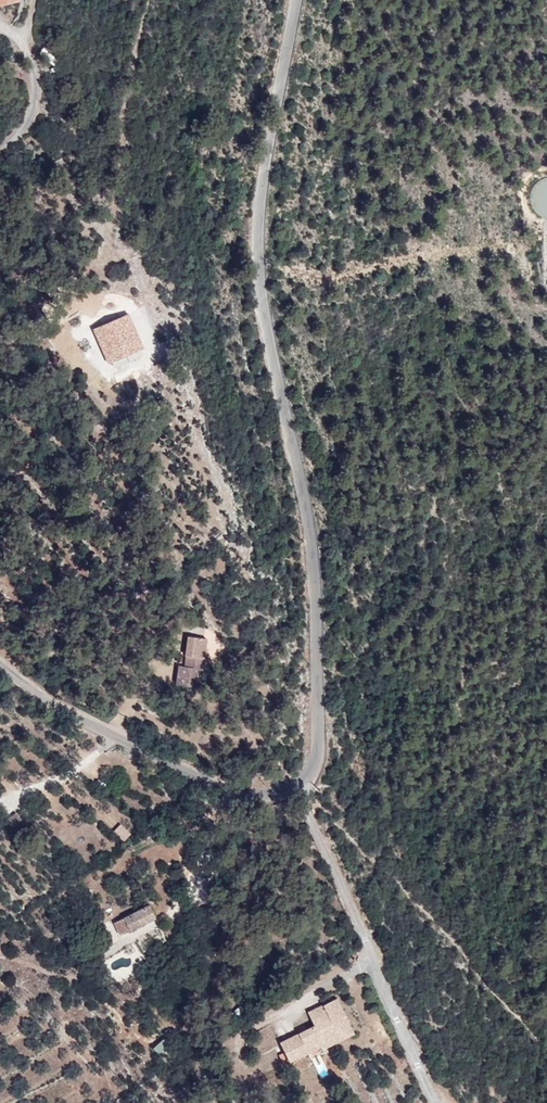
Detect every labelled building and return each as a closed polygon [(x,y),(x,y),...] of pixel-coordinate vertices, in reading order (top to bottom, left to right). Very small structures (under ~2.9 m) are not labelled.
[(546,212),(546,186),(536,185),(534,212),(546,212)] [(124,312),(92,328),(105,363),(140,347),(124,312)] [(210,646),(192,644),(188,674),(182,673),(180,693),(198,695),(200,678),(210,679),(212,665),(208,664),(210,647),(210,646)] [(15,813),(6,820),(13,828),(22,821),(15,813)] [(124,842),(132,833),(120,823),(113,832),(124,842)] [(160,921),(151,910),(128,921),(136,934),(160,921)] [(281,1043),(291,1066),(355,1036),(337,997),(307,1011),(314,1028),(281,1043)]
